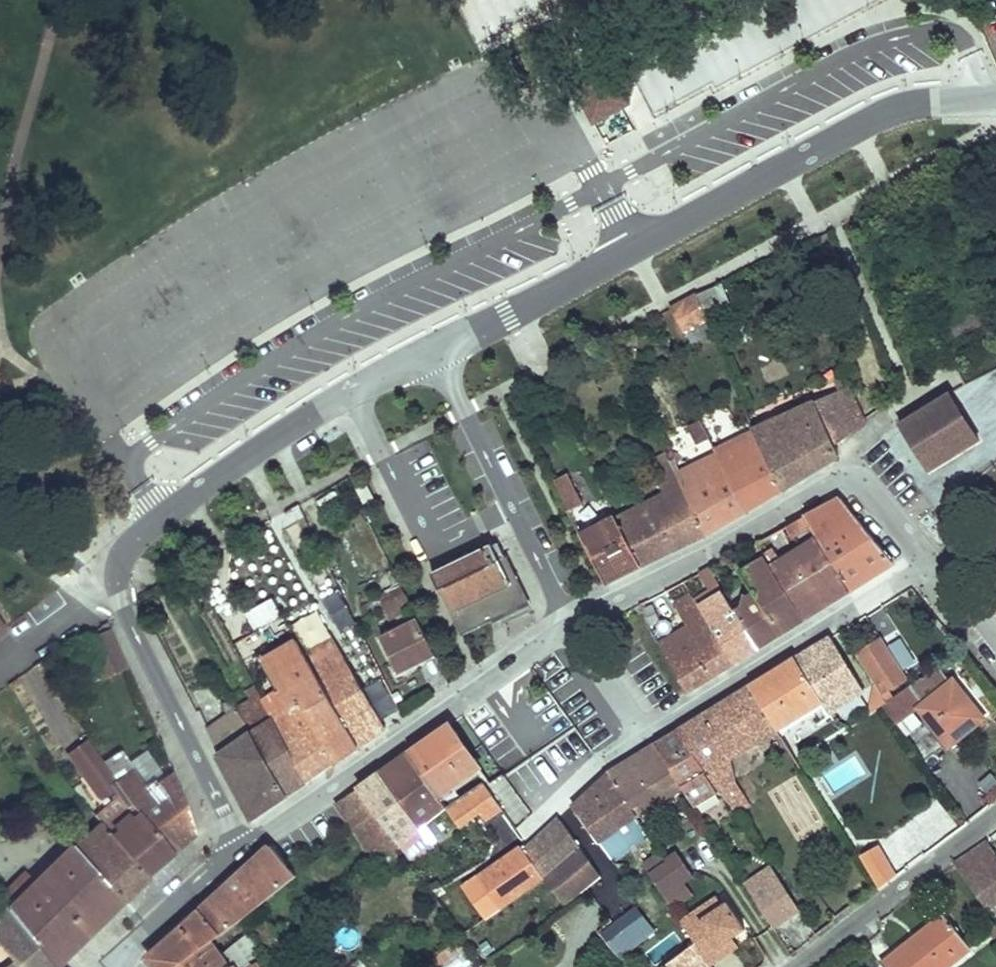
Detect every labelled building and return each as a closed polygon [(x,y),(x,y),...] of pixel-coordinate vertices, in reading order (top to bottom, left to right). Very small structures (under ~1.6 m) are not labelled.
[(575,92),(593,122),(628,102),(611,72),(575,92)] [(908,288),(904,279),(899,269),(897,271),(896,274),(896,278),(896,281),(898,288),(900,292),(908,288)] [(975,292),(965,297),(969,308),(979,304),(975,292)] [(693,297),(671,309),(682,333),(704,321),(693,297)] [(992,335),(995,333),(995,314),(985,319),(992,335)] [(854,380),(755,431),(759,439),(785,488),(841,455),(835,444),(865,422),(854,401),(862,397),(854,380)] [(949,393),(901,422),(930,468),(978,439),(949,393)] [(677,474),(706,532),(748,509),(722,457),(707,429),(696,434),(705,455),(681,467),(676,458),(670,461),(677,474)] [(759,439),(722,457),(748,509),(785,488),(759,439)] [(652,498),(616,515),(642,564),(706,532),(677,474),(670,461),(666,453),(651,461),(665,488),(651,495),(652,498)] [(566,473),(552,481),(569,512),(583,504),(566,473)] [(841,498),(806,516),(850,588),(894,561),(841,498)] [(300,510),(280,522),(295,547),(315,536),(300,510)] [(616,515),(580,533),(606,582),(642,564),(616,515)] [(769,557),(804,616),(850,588),(806,516),(791,524),(789,525),(803,547),(783,559),(775,547),(766,552),(767,554),(769,557)] [(759,541),(752,545),(761,557),(767,554),(766,552),(759,541)] [(497,545),(461,561),(491,623),(527,605),(497,545)] [(758,597),(780,631),(804,616),(769,557),(767,554),(761,557),(741,570),(742,571),(743,573),(758,597)] [(461,561),(432,575),(463,637),(491,623),(461,561)] [(708,567),(712,576),(717,573),(713,565),(708,567)] [(709,586),(703,590),(710,602),(723,593),(712,576),(708,567),(700,572),(709,586)] [(163,579),(154,583),(160,592),(168,588),(163,579)] [(339,588),(322,596),(338,631),(354,623),(339,588)] [(694,595),(734,661),(757,646),(732,607),(723,593),(710,602),(703,590),(694,595)] [(414,607),(406,591),(383,603),(391,619),(414,607)] [(164,609),(154,592),(148,596),(152,603),(149,605),(155,614),(164,609)] [(686,624),(657,642),(686,690),(734,661),(694,595),(676,607),(686,624)] [(732,607),(757,646),(780,631),(758,597),(755,602),(743,601),(743,597),(732,607)] [(236,615),(246,633),(277,616),(267,599),(236,615)] [(662,621),(654,604),(645,608),(645,610),(642,612),(648,628),(662,621)] [(642,612),(640,605),(634,609),(637,614),(642,612)] [(435,649),(419,618),(384,636),(402,673),(419,664),(417,659),(435,649)] [(316,631),(297,641),(335,706),(364,690),(333,633),(321,639),(316,631)] [(866,691),(832,635),(798,657),(832,711),(866,691)] [(278,691),(262,700),(306,780),(356,746),(335,706),(297,641),(262,661),(278,691)] [(867,667),(877,661),(870,651),(861,657),(867,667)] [(928,669),(935,663),(929,654),(921,660),(928,669)] [(832,711),(798,657),(775,670),(802,714),(808,725),(832,711)] [(877,661),(867,667),(886,699),(899,691),(879,659),(877,661)] [(948,743),(986,717),(956,676),(949,680),(938,664),(913,683),(925,699),(919,703),(948,743)] [(802,714),(775,670),(752,684),(780,729),(802,714)] [(67,731),(83,712),(34,671),(18,690),(67,731)] [(894,720),(919,703),(925,699),(913,683),(884,706),(894,720)] [(752,684),(681,729),(724,792),(740,781),(728,761),(780,729),(752,684)] [(384,727),(364,690),(335,706),(356,746),(384,727)] [(262,700),(259,694),(236,706),(239,711),(242,717),(287,793),(306,780),(262,700)] [(238,788),(254,816),(287,793),(242,717),(239,711),(206,728),(238,788)] [(451,720),(407,750),(438,793),(482,762),(451,720)] [(724,792),(681,729),(657,744),(697,807),(699,809),(711,802),(704,792),(712,787),(717,796),(724,792)] [(104,763),(91,742),(71,756),(86,776),(104,763)] [(697,807),(657,744),(610,774),(633,810),(636,808),(633,803),(645,794),(649,799),(664,789),(661,783),(671,776),(679,787),(695,809),(697,807)] [(438,793),(407,750),(380,770),(421,826),(446,805),(438,793)] [(550,752),(537,758),(544,777),(558,771),(550,752)] [(132,801),(173,851),(196,830),(185,802),(174,773),(156,784),(150,774),(139,781),(122,753),(104,763),(110,772),(105,776),(114,788),(120,796),(126,805),(132,801)] [(101,798),(114,788),(105,776),(110,772),(104,763),(86,776),(101,798)] [(545,804),(520,766),(493,783),(518,821),(545,804)] [(421,826),(380,770),(357,785),(399,843),(404,850),(410,859),(424,849),(412,833),(421,826)] [(633,810),(610,774),(573,807),(597,841),(615,828),(613,825),(633,810)] [(679,787),(671,776),(661,783),(664,789),(649,799),(645,794),(633,803),(636,808),(633,810),(638,817),(679,787)] [(485,779),(446,805),(459,822),(479,808),(491,825),(509,814),(485,779)] [(399,843),(357,785),(335,800),(375,861),(388,851),(399,843)] [(717,796),(712,787),(704,792),(711,802),(699,809),(707,821),(725,809),(717,796)] [(103,821),(148,875),(173,851),(132,801),(126,805),(120,796),(98,813),(103,821)] [(525,849),(542,875),(580,847),(558,817),(529,841),(531,844),(525,849)] [(87,835),(73,818),(64,825),(74,837),(78,842),(87,835)] [(639,819),(601,843),(611,860),(650,836),(639,819)] [(87,835),(78,842),(123,898),(148,875),(103,821),(87,835)] [(433,842),(421,826),(412,833),(424,849),(433,842)] [(78,842),(74,837),(54,858),(62,868),(103,910),(116,897),(120,901),(123,898),(78,842)] [(954,861),(987,907),(995,901),(995,851),(987,839),(954,861)] [(272,843),(201,908),(223,932),(297,873),(272,843)] [(404,850),(399,843),(388,851),(392,858),(404,850)] [(521,844),(481,872),(502,904),(542,875),(525,849),(521,844)] [(878,844),(859,856),(876,883),(895,871),(878,844)] [(580,847),(542,875),(562,903),(599,875),(580,847)] [(660,850),(645,862),(650,868),(665,857),(660,850)] [(665,857),(650,868),(666,893),(683,882),(691,877),(674,852),(665,857)] [(387,856),(377,863),(387,877),(397,870),(387,856)] [(54,858),(31,880),(24,871),(0,896),(0,900),(5,906),(53,966),(55,964),(52,958),(103,910),(62,868),(54,858)] [(748,883),(773,865),(769,859),(744,877),(748,883)] [(776,925),(801,907),(773,865),(748,883),(776,925)] [(683,882),(666,893),(673,905),(690,894),(683,882)] [(707,915),(722,906),(717,898),(702,907),(707,915)] [(702,907),(683,920),(696,940),(698,944),(711,936),(717,946),(731,937),(743,929),(726,903),(722,906),(707,915),(702,907)] [(21,966),(52,966),(53,966),(5,906),(0,909),(0,939),(15,959),(21,966)] [(637,907),(600,933),(618,958),(654,932),(637,907)] [(150,956),(157,966),(176,966),(212,941),(223,932),(201,908),(150,956)] [(907,943),(925,966),(946,966),(970,948),(943,914),(907,943)] [(176,966),(246,966),(256,959),(253,954),(260,948),(248,931),(220,953),(212,941),(176,966)] [(737,945),(731,937),(717,946),(711,936),(698,944),(704,953),(710,963),(737,945)] [(670,959),(676,966),(684,966),(704,953),(698,944),(696,940),(670,959)] [(881,964),(884,966),(925,966),(907,943),(881,964)] [(684,966),(713,966),(710,963),(704,953),(684,966)]
